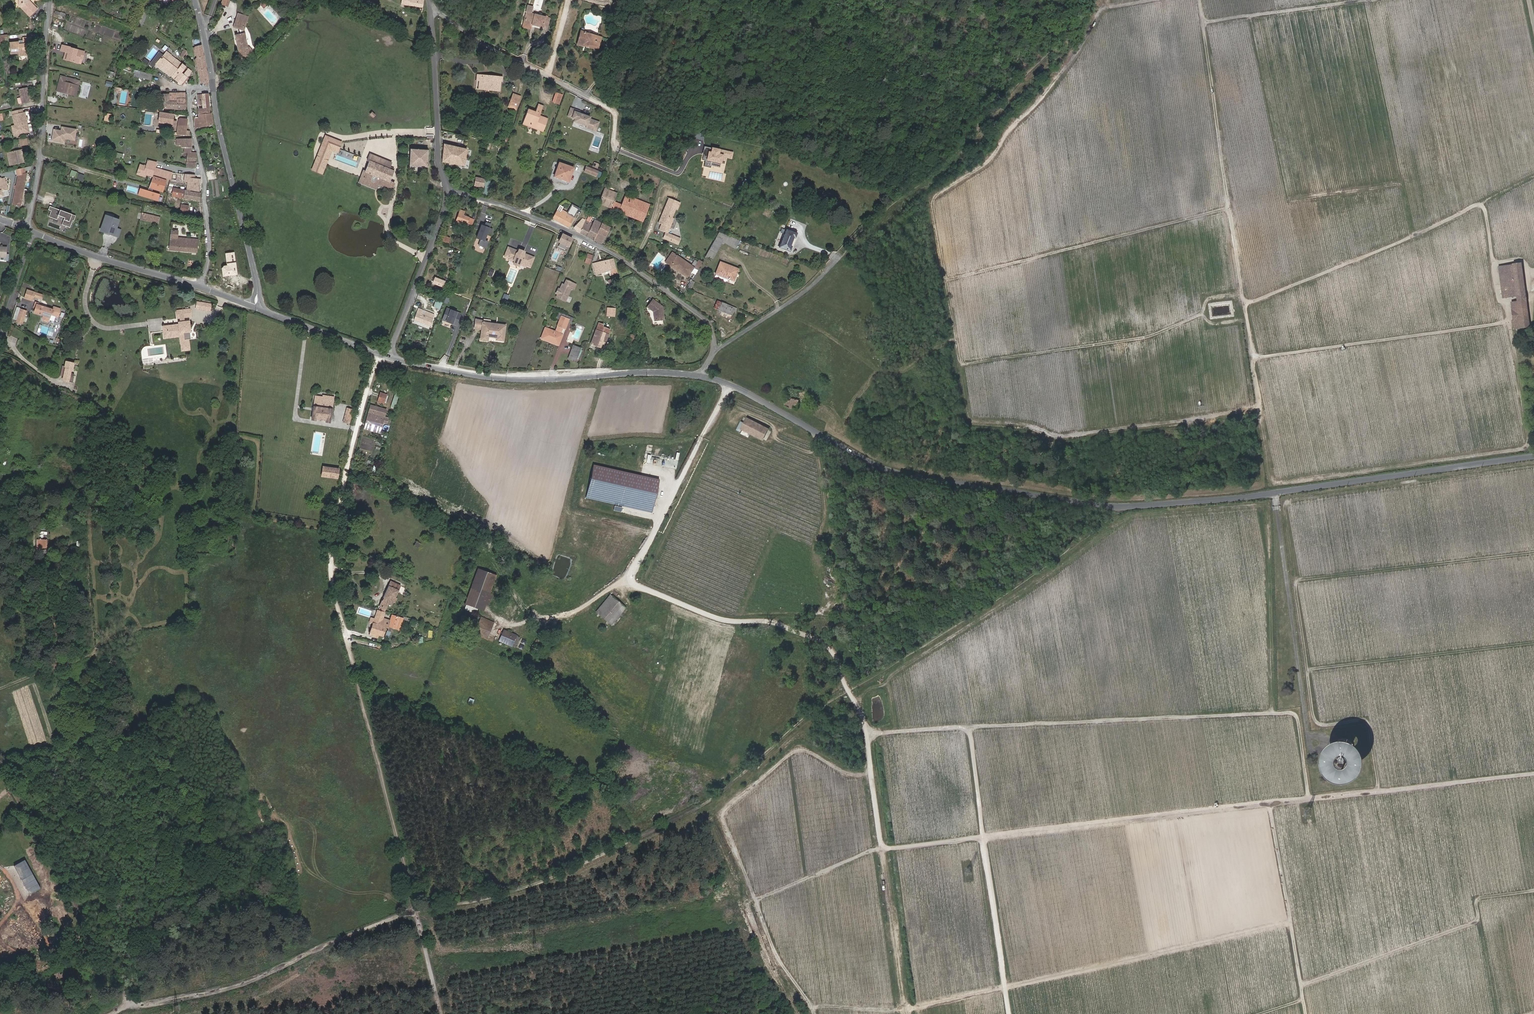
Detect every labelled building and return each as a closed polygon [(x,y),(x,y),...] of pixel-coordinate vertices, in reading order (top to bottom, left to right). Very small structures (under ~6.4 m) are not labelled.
[(19,1),(24,1),(24,5),(21,8),(30,17),(37,9),(29,1),(29,0),(19,0),(19,1)] [(269,4),(266,0),(265,0),(261,4),(264,8),(269,4)] [(547,28),(549,18),(527,12),(524,22),(532,24),(547,28)] [(245,27),(246,23),(235,20),(233,26),(239,29),(241,25),(245,27)] [(593,47),(596,36),(585,33),(581,31),(577,44),(582,46),(582,45),(593,48),(593,47)] [(247,46),(246,41),(245,41),(245,38),(244,32),(240,33),(235,34),(238,48),(239,55),(240,56),(244,53),(246,55),(251,51),(251,49),(249,46),(247,46)] [(20,45),(23,56),(26,56),(26,50),(30,50),(30,38),(22,39),(22,42),(22,44),(20,45)] [(18,56),(23,56),(20,45),(19,45),(17,45),(17,43),(9,43),(10,54),(17,54),(18,56)] [(80,58),(82,51),(67,47),(67,46),(60,44),(58,49),(63,51),(65,51),(65,53),(62,55),(61,58),(76,62),(77,57),(80,58)] [(157,64),(172,76),(178,69),(174,67),(179,61),(172,56),(166,52),(163,56),(157,64)] [(157,64),(163,56),(160,53),(152,64),(155,67),(157,64)] [(187,77),(191,71),(182,64),(178,69),(172,76),(172,77),(181,84),(187,77)] [(153,74),(135,69),(134,72),(133,76),(151,81),(153,74)] [(115,78),(107,76),(104,87),(113,88),(115,78)] [(479,81),(478,89),(499,91),(500,81),(502,81),(502,77),(492,76),(492,78),(477,76),(477,81),(479,81)] [(75,95),(79,81),(61,77),(57,90),(75,95)] [(30,101),(27,88),(20,89),(21,97),(17,98),(18,104),(30,101)] [(563,95),(556,92),(553,102),(559,104),(563,95)] [(163,109),(185,108),(185,94),(163,94),(163,95),(160,95),(160,104),(161,104),(162,107),(163,107),(163,109)] [(209,107),(208,94),(198,95),(199,108),(209,107)] [(516,110),(521,96),(514,94),(509,107),(516,110)] [(150,107),(150,103),(145,102),(145,109),(160,111),(160,108),(150,107)] [(523,123),(543,130),(547,119),(537,115),(538,113),(540,113),(542,106),(539,104),(536,112),(528,110),(523,123)] [(195,118),(195,127),(213,125),(211,113),(210,113),(209,107),(199,108),(198,108),(199,117),(195,118)] [(580,111),(570,107),(567,117),(574,120),(573,122),(586,127),(585,129),(596,133),(600,122),(590,119),(590,117),(579,113),(580,111)] [(23,112),(22,109),(12,111),(15,125),(12,126),(14,135),(28,132),(27,130),(29,130),(27,124),(26,120),(26,117),(25,112),(23,112)] [(160,113),(158,122),(172,124),(173,115),(160,113)] [(178,125),(177,134),(184,135),(189,135),(190,131),(186,130),(186,126),(178,125)] [(77,130),(62,127),(61,131),(54,130),(52,142),(65,144),(66,140),(75,141),(77,130)] [(332,149),(333,145),(338,147),(340,142),(326,136),(324,141),(323,145),(322,146),(320,153),(329,156),(332,149)] [(27,144),(25,137),(19,139),(21,146),(27,144)] [(187,152),(191,152),(191,139),(177,139),(176,145),(181,145),(181,148),(184,148),(184,153),(187,152)] [(444,144),(442,162),(472,167),(473,161),(465,160),(467,149),(444,144)] [(732,159),(734,151),(712,146),(711,147),(706,146),(703,159),(706,160),(705,165),(711,166),(711,164),(721,167),(723,157),(732,159)] [(427,167),(428,150),(410,149),(409,166),(427,167)] [(20,150),(9,153),(12,164),(23,162),(20,150)] [(196,162),(196,154),(196,152),(191,152),(187,152),(187,162),(196,162)] [(326,163),(329,156),(320,153),(317,160),(326,163)] [(391,163),(370,154),(368,160),(371,162),(389,169),(391,163)] [(322,173),(326,163),(317,160),(313,169),(322,173)] [(172,172),(155,168),(156,163),(148,161),(146,167),(144,166),(140,165),(137,175),(145,177),(146,174),(152,176),(153,174),(171,179),(172,173),(172,172)] [(389,181),(393,171),(389,169),(371,162),(366,172),(362,183),(369,186),(371,181),(378,184),(392,190),(394,183),(389,181)] [(568,181),(573,168),(560,163),(555,176),(568,181)] [(593,169),(586,166),(584,172),(591,174),(593,169)] [(24,167),(16,169),(18,176),(16,186),(14,185),(14,187),(14,189),(16,189),(13,204),(20,206),(21,200),(21,199),(21,198),(22,198),(24,189),(25,182),(24,182),(24,181),(25,180),(26,174),(24,167)] [(216,169),(207,171),(209,180),(218,178),(216,169)] [(163,192),(166,180),(165,180),(163,179),(161,179),(159,178),(157,178),(154,177),(153,177),(148,193),(144,192),(143,198),(159,202),(160,195),(153,193),(153,190),(163,192)] [(201,188),(201,179),(194,178),(192,178),(192,181),(186,180),(184,189),(193,190),(193,187),(201,188)] [(483,187),(485,179),(477,178),(475,186),(483,187)] [(181,189),(180,197),(199,200),(200,193),(191,191),(181,189)] [(604,189),(600,201),(612,205),(613,202),(616,195),(615,194),(604,189)] [(626,197),(623,206),(622,209),(643,218),(648,206),(626,197)] [(673,218),(677,209),(678,210),(681,202),(670,197),(667,204),(663,213),(664,214),(663,216),(662,215),(659,223),(662,224),(659,230),(666,232),(668,233),(671,227),(669,227),(673,218)] [(612,205),(611,208),(620,212),(622,209),(623,206),(613,202),(612,205)] [(572,204),(568,212),(575,215),(579,207),(572,204)] [(56,220),(58,216),(64,219),(61,225),(69,228),(72,222),(73,222),(75,217),(49,207),(48,210),(51,211),(48,217),(56,220)] [(642,221),(643,218),(622,209),(620,212),(642,221)] [(464,212),(460,210),(456,222),(461,224),(462,221),(470,224),(471,218),(463,215),(464,212)] [(160,224),(162,217),(138,211),(136,219),(160,224)] [(568,227),(574,218),(566,213),(564,215),(560,213),(557,220),(568,227)] [(121,220),(105,215),(100,232),(115,237),(121,220)] [(578,232),(586,220),(582,218),(573,227),(578,232)] [(578,232),(586,236),(593,223),(586,220),(578,232)] [(485,224),(482,223),(476,237),(480,239),(478,244),(486,247),(489,241),(485,239),(489,231),(492,232),(494,228),(490,227),(491,223),(486,221),(485,224)] [(597,232),(602,223),(600,222),(598,226),(593,223),(586,236),(594,240),(597,232)] [(605,236),(610,227),(602,223),(597,232),(605,236)] [(796,233),(786,230),(780,246),(790,250),(791,247),(790,246),(793,237),(795,237),(796,233)] [(196,252),(198,239),(177,237),(178,231),(171,231),(169,250),(196,252)] [(601,243),(605,236),(597,232),(594,240),(601,243)] [(675,243),(678,237),(668,233),(666,232),(664,238),(675,243)] [(732,246),(736,239),(719,232),(709,249),(716,252),(722,242),(725,242),(732,246)] [(442,240),(450,243),(452,237),(444,235),(442,240)] [(570,246),(573,239),(563,235),(560,241),(570,246)] [(530,266),(533,257),(524,253),(523,253),(522,254),(519,253),(519,251),(518,251),(513,249),(513,251),(508,249),(505,257),(510,258),(514,260),(515,262),(519,264),(521,263),(525,265),(530,266)] [(222,265),(223,275),(237,274),(235,251),(226,252),(227,265),(222,265)] [(670,265),(677,256),(674,253),(667,263),(670,265)] [(693,267),(677,256),(670,265),(687,277),(693,267)] [(525,266),(525,265),(521,263),(519,264),(515,262),(514,260),(510,258),(509,260),(510,263),(522,267),(525,266)] [(613,259),(594,264),(597,274),(615,268),(613,259)] [(733,280),(738,268),(721,262),(716,273),(733,280)] [(1509,296),(1509,297),(1518,296),(1525,295),(1521,264),(1505,266),(1505,268),(1509,296)] [(1505,268),(1505,266),(1498,267),(1502,298),(1509,297),(1509,296),(1505,268)] [(442,286),(444,281),(435,278),(433,282),(442,286)] [(557,296),(566,299),(571,288),(574,289),(576,284),(566,280),(564,285),(562,284),(557,296)] [(687,289),(702,294),(703,292),(692,287),(694,283),(691,281),(687,289)] [(42,295),(27,290),(25,297),(32,299),(33,296),(37,297),(41,298),(42,295)] [(664,319),(662,306),(660,306),(659,306),(659,304),(653,299),(647,307),(655,313),(654,315),(655,320),(664,319)] [(436,300),(434,306),(441,308),(443,302),(436,300)] [(735,311),(737,308),(721,302),(714,300),(714,302),(716,303),(716,304),(718,304),(717,305),(719,306),(718,309),(729,314),(728,316),(731,317),(732,315),(734,315),(734,313),(733,313),(734,311),(735,311)] [(197,301),(195,309),(206,310),(207,303),(197,301)] [(1526,301),(1518,302),(1512,303),(1515,328),(1516,328),(1529,326),(1526,304),(1526,301)] [(53,310),(38,305),(37,304),(36,307),(34,313),(44,316),(43,318),(43,321),(47,322),(49,320),(51,315),(58,317),(60,312),(53,310)] [(442,319),(458,325),(463,312),(447,306),(442,319)] [(179,318),(183,318),(191,317),(190,309),(176,310),(177,319),(179,318)] [(430,325),(434,314),(419,309),(415,319),(430,325)] [(572,322),(574,323),(577,316),(574,315),(573,317),(556,310),(553,317),(559,319),(561,315),(569,318),(568,322),(572,324),(572,322)] [(561,315),(559,319),(557,326),(555,331),(545,328),(541,338),(559,345),(563,334),(561,333),(563,329),(565,329),(568,322),(569,318),(561,315)] [(503,340),(505,325),(482,322),(482,320),(476,320),(475,328),(482,329),(481,339),(487,340),(488,336),(496,338),(496,340),(503,340)] [(184,322),(180,322),(178,322),(178,325),(162,327),(163,335),(181,333),(184,351),(190,350),(189,340),(191,339),(190,332),(191,332),(189,321),(184,322)] [(598,326),(591,344),(603,348),(610,329),(609,329),(610,327),(606,325),(606,327),(605,327),(603,331),(602,331),(603,327),(598,326)] [(181,333),(163,335),(164,339),(179,337),(181,351),(184,351),(181,333)] [(575,362),(580,348),(573,345),(568,360),(575,362)] [(72,362),(66,361),(65,366),(63,376),(63,380),(68,381),(70,373),(72,362)] [(800,391),(788,389),(783,406),(791,409),(796,410),(800,391)] [(330,423),(334,397),(323,396),(323,397),(315,396),(313,405),(314,405),(311,420),(315,421),(316,419),(326,420),(326,422),(330,423)] [(365,424),(381,428),(383,421),(387,422),(388,418),(384,417),(386,410),(370,406),(365,424)] [(342,421),(348,423),(352,410),(346,408),(342,421)] [(758,437),(763,427),(747,419),(744,424),(741,422),(737,430),(740,431),(742,429),(758,437)] [(758,437),(762,439),(767,429),(763,427),(758,437)] [(659,479),(593,465),(585,498),(651,512),(659,479)] [(339,469),(324,467),(322,476),(338,478),(339,469)] [(496,576),(478,569),(465,604),(466,604),(465,609),(475,613),(477,608),(483,610),(496,576)] [(380,607),(379,609),(384,610),(388,604),(391,605),(393,602),(395,602),(396,599),(395,598),(400,586),(391,581),(390,581),(390,582),(389,585),(383,597),(384,597),(382,601),(379,606),(380,607)] [(625,608),(611,596),(597,613),(611,625),(625,608)] [(388,626),(390,620),(383,618),(385,612),(384,612),(384,610),(379,609),(378,611),(377,610),(369,635),(377,638),(378,635),(383,636),(386,627),(387,627),(388,626)] [(399,630),(404,619),(391,615),(390,620),(388,626),(399,630)] [(494,623),(481,617),(474,632),(487,637),(494,623)] [(516,635),(503,629),(499,641),(511,646),(512,646),(514,647),(518,637),(516,636),(516,635)] [(1346,760),(1346,758),(1347,757),(1349,756),(1350,754),(1351,753),(1352,750),(1351,747),(1350,745),(1348,743),(1346,741),(1343,741),(1340,742),(1338,743),(1336,745),(1334,748),(1334,750),(1335,753),(1336,755),(1337,756),(1339,757),(1339,759),(1340,761),(1341,762),(1343,762),(1344,762),(1345,761),(1346,760)] [(29,894),(40,888),(24,860),(14,866),(29,894)]
